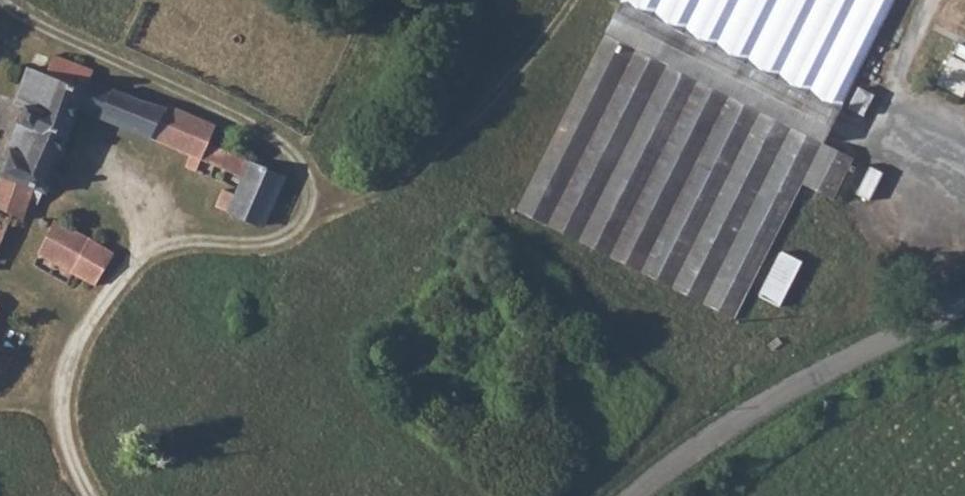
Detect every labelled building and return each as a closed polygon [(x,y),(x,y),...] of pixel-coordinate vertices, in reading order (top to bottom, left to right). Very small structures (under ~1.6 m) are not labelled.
[(893,0),(620,0),(524,219),(741,314),(799,182),(835,198),(854,156),(830,145),(893,0)] [(260,225),(285,175),(216,140),(222,130),(180,104),(176,109),(99,74),(101,68),(71,59),(60,75),(40,65),(28,95),(39,105),(0,177),(0,187),(0,188),(0,241),(25,197),(31,200),(37,190),(42,192),(48,182),(55,185),(94,102),(194,151),(188,164),(201,170),(208,159),(247,178),(236,195),(223,188),(215,203),(260,225)] [(958,74),(939,100),(964,117),(964,115),(964,78),(958,74)] [(116,249),(50,209),(31,238),(98,278),(116,249)] [(810,276),(790,264),(762,309),(782,322),(810,276)]
